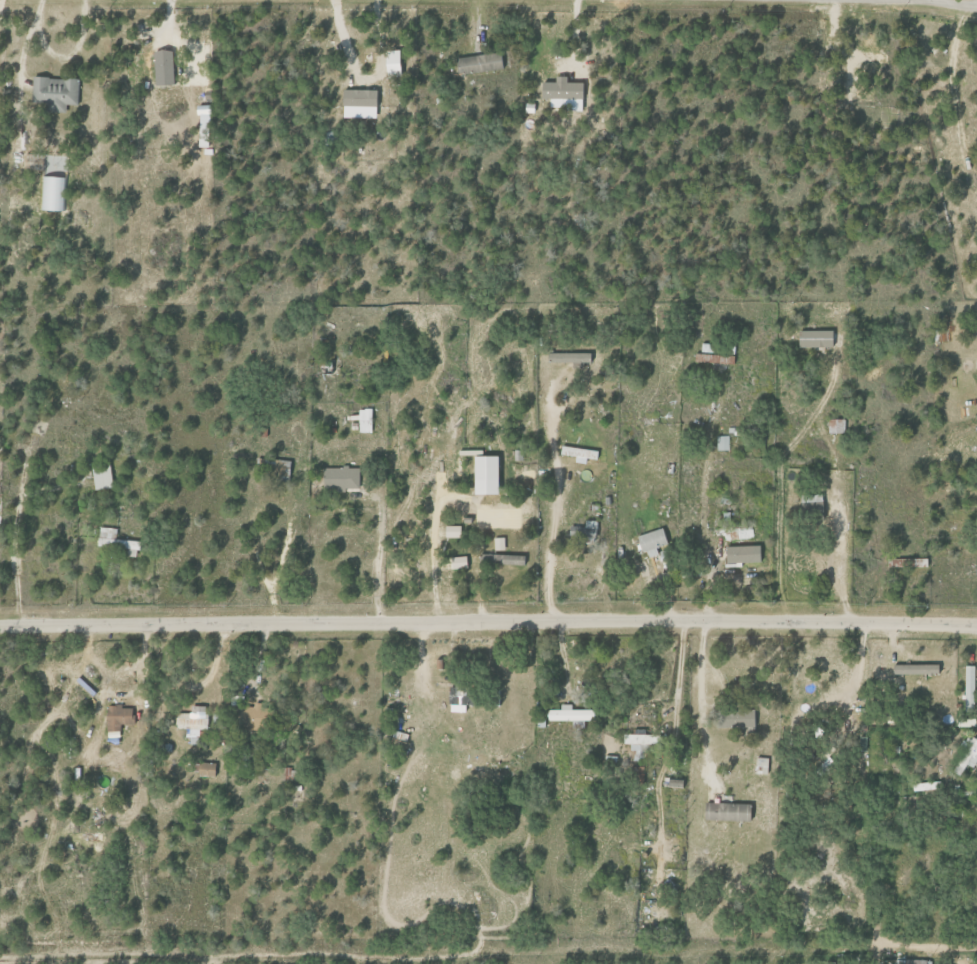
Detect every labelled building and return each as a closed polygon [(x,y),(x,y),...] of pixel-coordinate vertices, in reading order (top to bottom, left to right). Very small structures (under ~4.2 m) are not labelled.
[(152,50),(153,85),(172,84),(171,50),(152,50)] [(385,77),(399,76),(398,50),(384,50),(385,77)] [(499,51),(456,58),(459,75),(502,68),(499,51)] [(78,78),(59,77),(59,86),(55,85),(56,77),(31,77),(31,102),(47,103),(47,112),(64,112),(64,104),(77,104),(78,78)] [(376,107),(376,90),(342,89),(341,106),(376,107)] [(832,330),(797,331),(797,347),(832,347),(832,330)] [(713,343),(701,343),(701,353),(714,352),(713,343)] [(546,362),(591,363),(591,353),(546,352),(546,362)] [(733,355),(697,354),(696,363),(733,364),(733,355)] [(370,432),(370,409),(357,408),(357,415),(348,415),(348,420),(358,420),(358,432),(370,432)] [(844,419),(827,419),(827,433),(844,433),(844,419)] [(728,436),(716,436),(716,450),(728,450),(728,436)] [(472,494),(496,493),(496,455),(472,456),(472,494)] [(92,464),(93,489),(111,488),(110,464),(92,464)] [(322,468),(322,490),(359,489),(358,467),(322,468)] [(596,521),(583,520),(583,527),(568,526),(567,538),(595,539),(596,521)] [(459,525),(444,526),(444,537),(459,537),(459,525)] [(97,547),(125,548),(125,556),(137,557),(138,541),(116,540),(116,528),(98,527),(97,547)] [(655,547),(666,545),(663,529),(638,534),(643,557),(657,554),(655,547)] [(724,547),(725,563),(760,562),(760,545),(724,547)] [(525,556),(483,554),(483,563),(525,565),(525,556)] [(466,569),(466,556),(451,557),(451,569),(466,569)] [(890,558),(890,566),(927,567),(927,559),(890,558)] [(891,664),(891,674),(937,674),(937,665),(891,664)] [(974,666),(963,666),(964,708),(975,708),(974,666)] [(463,712),(464,687),(450,686),(449,712),(463,712)] [(572,720),(572,728),(583,727),(583,721),(589,720),(589,709),(570,710),(570,704),(559,704),(559,710),(546,710),(546,721),(572,720)] [(207,729),(207,705),(191,706),(192,713),(176,713),(176,729),(207,729)] [(119,724),(132,724),(132,706),(105,706),(105,731),(119,731),(119,724)] [(753,710),(735,710),(735,728),(753,727),(753,710)] [(623,734),(623,743),(632,744),(632,761),(644,761),(644,744),(657,744),(657,735),(644,734),(644,729),(632,729),(632,734),(623,734)] [(866,750),(866,736),(858,736),(858,749),(866,750)] [(973,768),(976,761),(976,740),(972,737),(967,747),(966,747),(952,771),(961,776),(968,765),(973,768)] [(767,773),(767,758),(755,757),(755,773),(767,773)] [(214,777),(215,763),(198,762),(197,776),(214,777)] [(643,782),(643,767),(633,767),(634,782),(643,782)] [(912,784),(913,792),(936,789),(935,781),(912,784)] [(748,822),(749,804),(704,803),(703,820),(748,822)]
